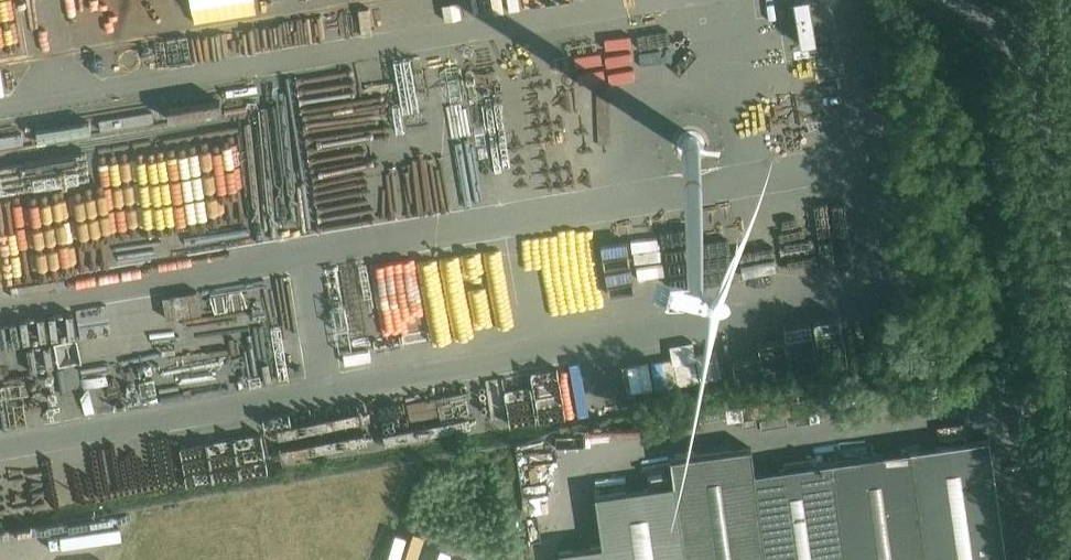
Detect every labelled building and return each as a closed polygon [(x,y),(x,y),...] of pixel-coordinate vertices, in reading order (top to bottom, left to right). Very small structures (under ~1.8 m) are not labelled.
[(281,355),(280,314),(255,314),(255,372),(280,372),(280,355),(281,355)] [(558,547),(560,559),(1007,559),(989,434),(755,467),(751,442),(671,454),(674,479),(595,491),(602,541),(558,547)]
